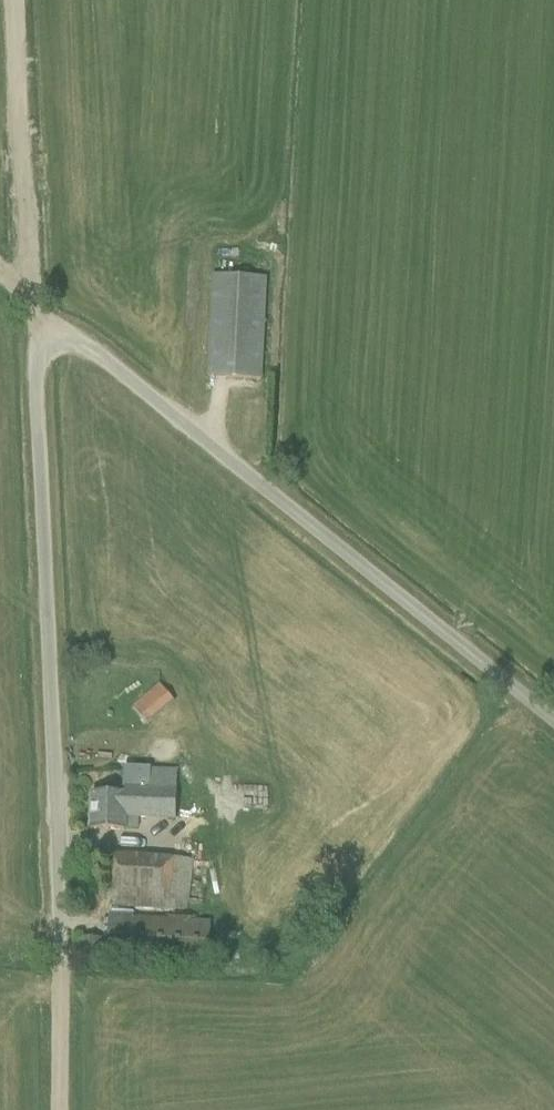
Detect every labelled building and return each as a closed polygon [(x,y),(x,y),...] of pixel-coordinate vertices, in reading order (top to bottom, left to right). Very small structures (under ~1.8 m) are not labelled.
[(213,276),(209,356),(207,378),(261,380),(266,279),(213,276)] [(160,686),(133,709),(146,726),(174,701),(160,686)] [(91,830),(113,831),(137,831),(137,819),(176,821),(177,771),(125,770),(124,795),(92,794),(91,830)] [(109,906),(132,907),(188,910),(192,860),(113,855),(109,906)] [(106,957),(128,959),(206,963),(208,923),(109,917),(106,957)]
